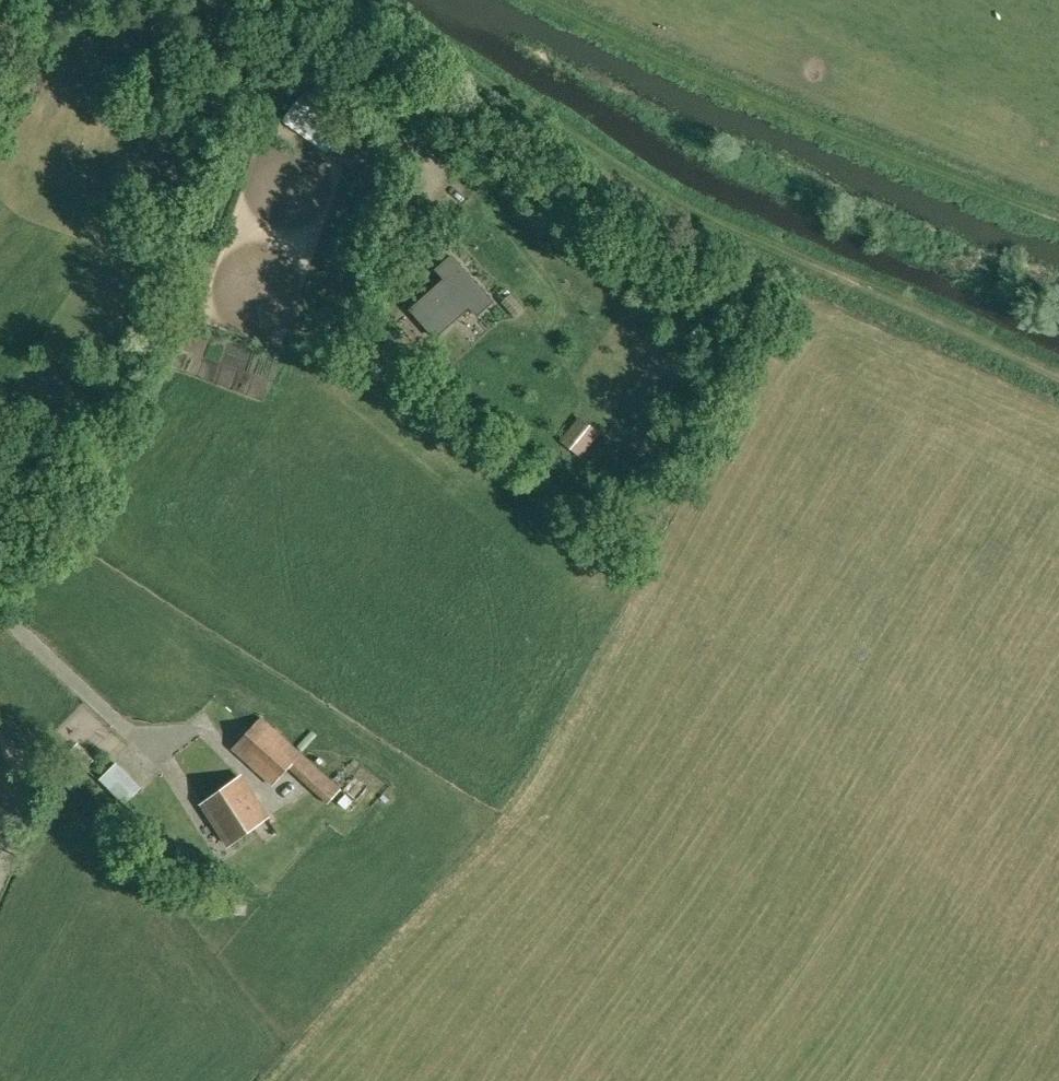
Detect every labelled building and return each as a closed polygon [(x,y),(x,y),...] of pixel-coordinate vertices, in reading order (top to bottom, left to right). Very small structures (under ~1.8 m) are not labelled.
[(390,163),(395,156),(349,123),(304,90),(282,120),(327,153),(328,151),(374,185),(376,182),(398,198),(412,179),(390,163)] [(436,337),(470,306),(477,315),(492,301),(452,255),(437,269),(445,278),(411,309),(436,337)] [(580,441),(593,442),(595,417),(582,416),(580,441)] [(343,787),(327,775),(323,772),(302,754),(261,716),(231,749),(272,786),(289,768),(328,803),(343,787)] [(116,762),(101,779),(129,805),(142,788),(116,762)] [(230,844),(267,817),(240,777),(203,804),(230,844)]
